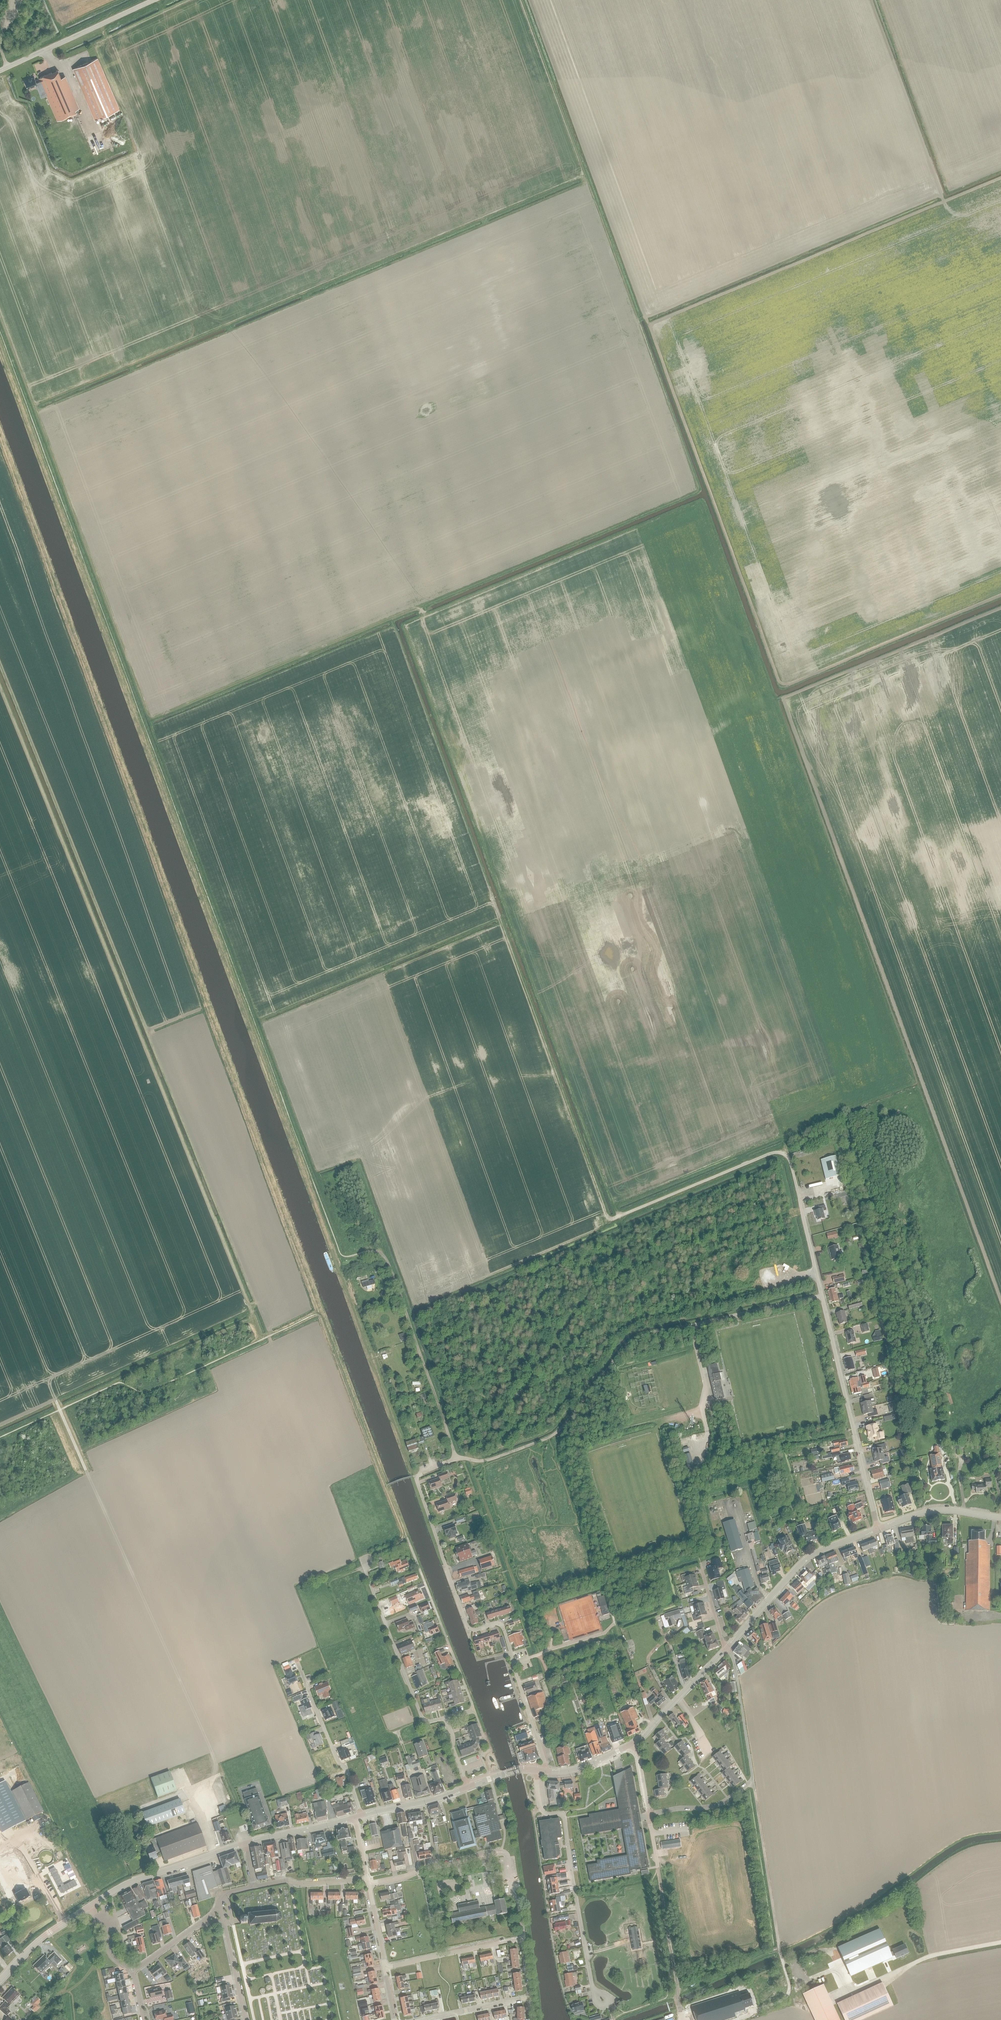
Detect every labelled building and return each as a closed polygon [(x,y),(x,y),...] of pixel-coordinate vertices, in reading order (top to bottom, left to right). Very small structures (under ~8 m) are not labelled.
[(74,69),(95,120),(119,110),(97,59),(74,69)] [(37,84),(40,82),(57,121),(61,119),(62,119),(77,113),(75,110),(79,108),(65,76),(62,77),(58,70),(39,78),(39,79),(36,80),(34,77),(25,81),(28,89),(38,85),(37,84)] [(836,1157),(825,1159),(830,1179),(841,1176),(836,1157)] [(818,1210),(815,1211),(815,1214),(816,1214),(818,1221),(820,1220),(822,1220),(821,1220),(825,1219),(825,1218),(824,1219),(822,1212),(826,1211),(825,1205),(818,1207),(818,1210)] [(836,1231),(826,1233),(827,1237),(834,1236),(834,1238),(835,1239),(838,1238),(836,1231)] [(838,1245),(828,1247),(831,1260),(834,1259),(834,1261),(839,1260),(839,1258),(841,1258),(838,1245)] [(845,1281),(844,1274),(839,1275),(839,1276),(837,1277),(836,1276),(832,1277),(834,1284),(845,1281)] [(366,1280),(365,1276),(356,1278),(357,1283),(362,1282),(363,1287),(367,1286),(367,1289),(372,1288),(371,1285),(375,1284),(373,1280),(369,1281),(368,1279),(366,1280)] [(832,1303),(838,1301),(836,1292),(835,1292),(835,1288),(829,1289),(829,1291),(828,1291),(830,1301),(831,1301),(832,1303)] [(862,1306),(861,1301),(848,1305),(849,1310),(862,1306)] [(838,1319),(838,1318),(840,1325),(847,1323),(844,1311),(836,1313),(838,1319)] [(867,1323),(861,1325),(862,1333),(869,1331),(867,1323),(867,1324),(867,1323)] [(848,1344),(856,1342),(853,1331),(845,1332),(848,1344)] [(405,1333),(399,1335),(401,1341),(407,1338),(405,1333)] [(848,1371),(855,1369),(851,1356),(844,1358),(846,1369),(848,1369),(848,1371)] [(719,1373),(717,1363),(707,1366),(710,1378),(715,1400),(724,1398),(721,1383),(720,1383),(720,1381),(722,1380),(721,1380),(720,1373),(719,1373)] [(865,1380),(864,1376),(859,1377),(860,1381),(858,1381),(858,1382),(857,1377),(850,1379),(851,1381),(849,1381),(851,1387),(859,1385),(865,1383),(866,1383),(866,1382),(870,1381),(870,1379),(865,1380)] [(870,1387),(869,1382),(865,1383),(859,1385),(851,1387),(852,1393),(854,1393),(854,1395),(861,1393),(860,1388),(863,1387),(863,1388),(870,1387)] [(950,1394),(944,1396),(945,1399),(942,1400),(944,1406),(947,1405),(953,1404),(950,1394)] [(862,1409),(872,1407),(871,1403),(875,1402),(874,1397),(866,1399),(867,1402),(861,1404),(862,1409)] [(872,1407),(862,1409),(864,1415),(869,1414),(870,1417),(878,1415),(877,1409),(873,1410),(872,1407)] [(876,1424),(867,1427),(869,1438),(875,1437),(876,1440),(884,1438),(882,1433),(879,1434),(876,1424)] [(430,1427),(421,1430),(424,1440),(434,1437),(430,1427)] [(418,1448),(415,1439),(406,1442),(409,1451),(418,1448)] [(832,1453),(839,1451),(840,1451),(839,1447),(848,1445),(847,1440),(841,1441),(841,1440),(833,1442),(834,1447),(834,1446),(835,1448),(831,1449),(832,1453)] [(883,1450),(887,1449),(885,1443),(877,1445),(878,1449),(872,1450),(874,1456),(884,1454),(883,1450)] [(963,1444),(955,1446),(955,1449),(957,1448),(958,1456),(963,1455),(962,1448),(964,1448),(963,1444)] [(839,1451),(832,1453),(831,1453),(832,1458),(836,1457),(838,1464),(845,1462),(845,1461),(851,1460),(850,1453),(843,1455),(843,1454),(840,1454),(839,1451)] [(688,1466),(692,1465),(693,1464),(691,1457),(690,1453),(684,1455),(688,1466)] [(884,1454),(874,1456),(875,1462),(881,1460),(882,1464),(890,1462),(888,1456),(884,1457),(884,1454)] [(932,1470),(929,1470),(931,1482),(944,1480),(943,1468),(942,1468),(940,1454),(939,1454),(936,1455),(929,1456),(930,1456),(930,1460),(932,1470)] [(883,1470),(886,1469),(885,1465),(881,1466),(882,1468),(871,1471),(873,1478),(875,1478),(875,1479),(885,1476),(883,1470)] [(849,1473),(849,1472),(854,1471),(853,1466),(849,1467),(849,1466),(839,1468),(840,1474),(840,1475),(849,1473)] [(811,1471),(801,1472),(802,1478),(804,1478),(808,1504),(821,1501),(818,1483),(813,1484),(811,1471)] [(431,1489),(442,1485),(441,1481),(449,1478),(447,1472),(438,1475),(439,1478),(428,1482),(431,1489)] [(820,1479),(821,1482),(834,1479),(833,1473),(824,1475),(825,1478),(820,1479)] [(859,1490),(857,1481),(850,1483),(849,1478),(841,1480),(843,1486),(848,1485),(849,1492),(859,1490)] [(883,1481),(879,1482),(880,1487),(884,1486),(885,1489),(891,1487),(889,1479),(883,1481)] [(985,1484),(972,1485),(972,1491),(976,1490),(976,1493),(986,1492),(986,1487),(992,1487),(991,1479),(985,1479),(985,1484)] [(908,1494),(912,1493),(909,1484),(901,1486),(903,1494),(901,1495),(902,1496),(899,1497),(900,1501),(898,1501),(899,1504),(901,1504),(902,1507),(904,1507),(911,1505),(908,1494)] [(439,1511),(450,1507),(448,1502),(457,1500),(455,1494),(446,1497),(447,1500),(436,1504),(439,1511)] [(894,1510),(892,1497),(882,1499),(883,1504),(884,1504),(885,1512),(894,1510)] [(854,1504),(847,1507),(849,1513),(849,1515),(848,1515),(849,1519),(849,1520),(850,1522),(853,1521),(853,1523),(854,1523),(855,1524),(856,1523),(856,1522),(861,1520),(859,1517),(861,1516),(860,1513),(857,1514),(856,1510),(861,1508),(861,1509),(864,1507),(862,1501),(854,1505),(854,1504)] [(836,1530),(841,1528),(836,1516),(829,1519),(830,1523),(829,1523),(830,1524),(830,1525),(830,1526),(831,1526),(833,1531),(834,1532),(836,1531),(836,1530)] [(731,1552),(743,1549),(734,1520),(723,1523),(731,1552)] [(749,1523),(752,1530),(759,1528),(757,1521),(749,1523)] [(448,1534),(450,1539),(456,1536),(454,1532),(456,1531),(454,1524),(444,1528),(447,1535),(448,1534)] [(806,1543),(817,1540),(814,1531),(810,1532),(810,1531),(807,1532),(805,1525),(797,1527),(800,1538),(804,1537),(806,1543)] [(947,1544),(953,1544),(953,1539),(952,1539),(952,1526),(946,1526),(946,1525),(942,1526),(942,1529),(943,1529),(943,1540),(947,1540),(947,1544)] [(926,1545),(936,1544),(936,1539),(931,1539),(931,1536),(931,1532),(931,1526),(926,1526),(922,1526),(923,1529),(923,1530),(921,1530),(921,1536),(924,1536),(924,1539),(926,1539),(926,1545)] [(906,1544),(914,1543),(913,1534),(914,1534),(913,1527),(900,1530),(901,1536),(905,1536),(905,1538),(906,1540),(906,1544)] [(989,1611),(990,1545),(987,1545),(985,1541),(984,1541),(984,1531),(971,1531),(971,1541),(969,1541),(969,1554),(966,1554),(966,1560),(965,1585),(966,1585),(966,1610),(989,1611)] [(752,1533),(746,1534),(748,1541),(754,1539),(755,1540),(755,1542),(760,1541),(760,1538),(758,1532),(753,1533),(752,1533)] [(888,1535),(887,1535),(886,1535),(885,1536),(888,1546),(894,1544),(895,1549),(899,1549),(898,1540),(894,1541),(892,1535),(889,1536),(889,1535),(888,1535)] [(786,1537),(786,1536),(778,1540),(781,1545),(779,1546),(781,1552),(784,1551),(786,1555),(792,1551),(793,1552),(796,1551),(792,1544),(792,1545),(790,1542),(791,1541),(788,1536),(786,1537)] [(872,1548),(878,1546),(876,1540),(868,1543),(872,1553),(874,1553),(872,1548)] [(870,1554),(872,1553),(868,1543),(860,1545),(862,1552),(868,1549),(870,1554)] [(471,1552),(468,1544),(455,1548),(461,1562),(473,1558),(472,1556),(477,1555),(475,1551),(471,1552)] [(859,1557),(858,1556),(855,1547),(848,1550),(850,1556),(854,1555),(855,1559),(859,1557)] [(846,1558),(850,1556),(848,1550),(841,1552),(845,1561),(847,1561),(846,1558)] [(834,1563),(838,1561),(838,1559),(835,1553),(834,1552),(826,1555),(828,1561),(830,1568),(831,1574),(837,1573),(836,1568),(834,1563)] [(492,1556),(479,1560),(482,1570),(495,1566),(492,1556)] [(825,1565),(827,1568),(829,1568),(829,1567),(825,1556),(821,1558),(817,1560),(819,1565),(818,1565),(819,1568),(825,1565)] [(868,1556),(862,1558),(866,1567),(871,1565),(868,1556)] [(711,1580),(720,1578),(717,1569),(722,1568),(719,1559),(712,1561),(713,1567),(708,1569),(711,1580)] [(395,1566),(395,1567),(397,1573),(405,1571),(404,1569),(410,1566),(407,1560),(401,1562),(400,1560),(393,1562),(395,1566)] [(779,1568),(780,1568),(778,1560),(768,1562),(772,1575),(776,1574),(776,1573),(780,1571),(779,1568)] [(765,1567),(765,1569),(761,1570),(763,1574),(760,1575),(761,1577),(759,1578),(761,1584),(765,1583),(765,1582),(769,1581),(767,1573),(768,1573),(767,1569),(768,1569),(767,1566),(765,1567)] [(461,1577),(476,1573),(474,1567),(459,1571),(461,1577)] [(750,1568),(737,1572),(739,1578),(741,1577),(743,1582),(745,1591),(746,1592),(746,1593),(747,1592),(748,1593),(748,1594),(751,1599),(750,1600),(752,1603),(754,1602),(755,1604),(763,1597),(755,1587),(750,1568)] [(805,1588),(816,1578),(814,1576),(812,1574),(808,1570),(800,1578),(803,1581),(801,1583),(805,1587),(805,1588)] [(686,1583),(696,1581),(696,1578),(695,1574),(690,1576),(689,1573),(681,1575),(683,1581),(686,1580),(686,1583)] [(405,1577),(401,1578),(403,1581),(402,1582),(403,1584),(419,1578),(417,1574),(405,1578),(405,1577)] [(462,1591),(462,1593),(477,1588),(476,1584),(470,1585),(468,1579),(457,1583),(458,1586),(456,1586),(457,1591),(459,1590),(459,1592),(462,1591)] [(805,1587),(801,1583),(798,1580),(791,1586),(797,1594),(805,1587)] [(696,1581),(686,1583),(687,1587),(684,1588),(685,1594),(694,1592),(693,1588),(699,1586),(698,1583),(697,1583),(696,1581)] [(717,1600),(723,1599),(724,1598),(722,1591),(726,1589),(724,1584),(718,1586),(718,1589),(714,1590),(717,1600)] [(732,1588),(732,1589),(740,1599),(744,1604),(749,1609),(755,1604),(754,1602),(752,1603),(750,1600),(751,1599),(748,1594),(747,1593),(746,1594),(742,1589),(739,1586),(737,1588),(737,1587),(736,1586),(732,1588)] [(421,1592),(420,1593),(418,1590),(406,1596),(409,1604),(424,1598),(421,1592)] [(791,1600),(793,1597),(788,1592),(784,1597),(791,1603),(792,1601),(791,1600)] [(609,1614),(607,1605),(604,1596),(601,1597),(600,1594),(597,1595),(598,1598),(601,1607),(603,1616),(609,1614)] [(469,1595),(460,1597),(462,1604),(471,1601),(471,1600),(474,1599),(473,1596),(469,1597),(469,1595)] [(789,1605),(791,1603),(784,1597),(780,1601),(785,1606),(787,1603),(789,1605)] [(744,1604),(740,1599),(732,1607),(734,1610),(733,1611),(738,1615),(735,1619),(740,1623),(748,1615),(743,1610),(740,1607),(744,1604)] [(695,1612),(705,1609),(704,1606),(704,1603),(698,1605),(697,1602),(690,1604),(690,1607),(693,1606),(695,1612)] [(428,1603),(420,1606),(422,1612),(423,1612),(427,1610),(431,1609),(428,1603)] [(417,1606),(416,1604),(410,1606),(409,1607),(411,1612),(413,1611),(418,1609),(417,1608),(417,1607),(417,1606)] [(505,1608),(502,1609),(504,1615),(509,1614),(509,1613),(512,1612),(510,1606),(504,1607),(505,1608)] [(472,1607),(466,1610),(468,1615),(469,1615),(470,1617),(476,1615),(474,1610),(472,1607)] [(779,1622),(783,1619),(781,1616),(775,1607),(773,1609),(769,1611),(775,1620),(777,1619),(779,1622)] [(500,1609),(494,1611),(496,1617),(499,1616),(499,1617),(504,1615),(502,1609),(500,1610),(500,1609)] [(705,1609),(695,1612),(696,1615),(693,1616),(695,1621),(702,1619),(701,1616),(707,1614),(706,1611),(705,1612),(705,1609)] [(665,1615),(661,1616),(665,1629),(670,1627),(677,1624),(676,1619),(682,1617),(679,1610),(665,1615)] [(489,1613),(486,1614),(489,1621),(493,1619),(493,1618),(496,1617),(494,1611),(489,1612),(489,1613)] [(791,1617),(788,1612),(782,1615),(786,1620),(791,1617)] [(476,1615),(470,1617),(471,1620),(470,1620),(472,1626),(478,1623),(477,1620),(478,1620),(476,1615)] [(407,1619),(396,1623),(399,1631),(405,1628),(406,1630),(415,1627),(413,1622),(409,1623),(407,1619)] [(433,1622),(423,1625),(426,1633),(430,1631),(429,1629),(434,1626),(433,1622)] [(776,1623),(770,1625),(772,1633),(778,1631),(776,1623)] [(764,1641),(772,1639),(768,1624),(759,1626),(764,1641)] [(434,1626),(429,1629),(430,1631),(431,1635),(440,1632),(437,1625),(434,1626)] [(697,1632),(698,1634),(700,1640),(705,1638),(707,1644),(706,1644),(709,1651),(719,1647),(716,1640),(716,1641),(713,1633),(706,1636),(703,1630),(704,1630),(703,1629),(697,1632)] [(763,1654),(765,1653),(765,1651),(761,1639),(760,1639),(753,1630),(749,1633),(746,1636),(749,1641),(751,1639),(755,1645),(758,1643),(759,1649),(761,1649),(761,1652),(763,1652),(763,1654)] [(494,1640),(500,1638),(498,1632),(495,1633),(494,1631),(489,1633),(491,1639),(494,1639),(494,1640)] [(521,1641),(523,1641),(520,1632),(508,1636),(510,1644),(513,1643),(515,1649),(523,1646),(521,1641)] [(489,1640),(491,1639),(489,1633),(484,1635),(484,1636),(481,1636),(483,1643),(489,1641),(489,1640)] [(483,1643),(481,1636),(479,1637),(479,1636),(473,1638),(475,1644),(478,1643),(478,1644),(483,1643)] [(412,1641),(407,1643),(398,1647),(401,1655),(411,1651),(410,1651),(415,1649),(412,1641)] [(747,1651),(749,1653),(751,1649),(745,1644),(742,1647),(739,1645),(736,1648),(733,1652),(741,1658),(743,1656),(747,1651)] [(448,1670),(455,1666),(449,1654),(442,1657),(440,1653),(445,1651),(444,1649),(435,1653),(439,1663),(440,1665),(445,1663),(448,1670)] [(406,1668),(413,1666),(410,1656),(403,1658),(406,1668)] [(719,1668),(714,1672),(722,1681),(726,1678),(724,1676),(728,1672),(727,1670),(730,1668),(730,1667),(726,1661),(722,1664),(718,1667),(719,1668)] [(737,1665),(741,1674),(747,1670),(743,1661),(737,1665)] [(684,1680),(691,1677),(689,1672),(690,1672),(687,1663),(680,1665),(681,1668),(680,1668),(684,1680)] [(293,1674),(291,1669),(285,1671),(288,1677),(286,1677),(283,1679),(285,1685),(289,1683),(290,1685),(294,1683),(293,1682),(298,1680),(295,1674),(293,1674)] [(412,1677),(417,1688),(422,1686),(421,1683),(427,1681),(422,1669),(416,1672),(417,1675),(412,1677)] [(677,1688),(680,1687),(673,1676),(663,1681),(670,1693),(672,1692),(672,1693),(678,1690),(677,1688)] [(561,1681),(563,1686),(569,1684),(567,1678),(566,1679),(565,1677),(562,1679),(563,1680),(561,1681)] [(449,1681),(445,1682),(446,1685),(449,1684),(450,1688),(460,1685),(458,1680),(449,1682),(449,1681)] [(707,1680),(700,1683),(709,1701),(710,1700),(711,1703),(712,1705),(713,1704),(714,1704),(716,1703),(715,1701),(713,1697),(711,1693),(714,1691),(710,1683),(709,1684),(707,1680)] [(527,1694),(537,1691),(534,1681),(524,1685),(525,1687),(523,1688),(524,1692),(526,1692),(527,1694)] [(331,1690),(328,1683),(315,1688),(318,1695),(324,1693),(325,1698),(329,1696),(328,1692),(331,1690)] [(452,1692),(448,1693),(449,1695),(452,1694),(461,1691),(460,1685),(450,1688),(452,1692)] [(655,1696),(648,1702),(651,1705),(654,1702),(658,1707),(666,1700),(660,1694),(656,1689),(652,1693),(655,1696)] [(453,1698),(450,1699),(450,1701),(454,1700),(454,1699),(463,1697),(461,1691),(452,1694),(453,1698)] [(540,1709),(548,1706),(543,1692),(527,1697),(534,1717),(541,1715),(540,1709)] [(438,1700),(434,1701),(437,1710),(443,1709),(440,1699),(441,1699),(440,1695),(437,1696),(438,1700)] [(450,1707),(452,1707),(456,1706),(456,1705),(465,1703),(463,1697),(454,1699),(454,1700),(455,1703),(449,1705),(450,1707)] [(310,1708),(312,1708),(308,1698),(301,1701),(303,1706),(304,1708),(305,1708),(306,1710),(310,1708)] [(429,1698),(427,1699),(428,1703),(429,1702),(431,1712),(437,1710),(434,1701),(430,1702),(429,1698)] [(424,1700),(421,1700),(422,1704),(423,1704),(425,1713),(431,1712),(429,1702),(428,1703),(425,1703),(424,1700)] [(338,1701),(332,1703),(335,1710),(341,1708),(338,1701)] [(313,1714),(310,1708),(306,1710),(305,1708),(304,1708),(303,1706),(299,1708),(301,1712),(305,1711),(307,1716),(313,1714)] [(621,1713),(625,1722),(626,1725),(629,1729),(626,1730),(629,1737),(640,1731),(635,1720),(638,1718),(633,1707),(621,1713)] [(335,1716),(331,1708),(327,1710),(327,1709),(322,1712),(326,1720),(331,1718),(335,1716)] [(680,1723),(680,1722),(673,1714),(669,1717),(675,1726),(680,1723)] [(680,1723),(675,1726),(677,1729),(684,1724),(685,1726),(689,1724),(687,1722),(682,1715),(679,1717),(682,1722),(680,1723)] [(595,1725),(595,1726),(596,1728),(596,1730),(599,1737),(604,1735),(602,1728),(601,1728),(599,1723),(595,1725)] [(468,1724),(461,1726),(462,1730),(465,1728),(466,1731),(468,1730),(470,1734),(479,1730),(477,1724),(469,1727),(468,1724)] [(622,1734),(624,1733),(623,1729),(617,1731),(615,1725),(607,1727),(613,1743),(624,1739),(622,1734)] [(655,1736),(659,1741),(663,1738),(667,1735),(663,1729),(655,1736)] [(479,1730),(470,1734),(472,1740),(473,1739),(473,1741),(473,1742),(478,1744),(480,1740),(479,1737),(482,1736),(479,1730)] [(597,1756),(602,1754),(597,1742),(598,1742),(594,1731),(585,1734),(592,1753),(593,1753),(594,1756),(597,1755),(597,1756)] [(317,1735),(316,1732),(310,1734),(312,1740),(313,1739),(317,1747),(318,1746),(319,1746),(320,1747),(321,1746),(322,1745),(323,1744),(321,1738),(322,1738),(320,1734),(317,1735)] [(529,1733),(514,1737),(516,1743),(530,1738),(529,1733)] [(601,1740),(602,1743),(599,1744),(602,1753),(612,1749),(609,1741),(608,1741),(607,1738),(601,1740)] [(659,1741),(655,1744),(660,1750),(668,1744),(663,1738),(659,1741)] [(351,1742),(349,1743),(350,1746),(352,1745),(353,1747),(355,1750),(355,1749),(356,1750),(358,1750),(354,1741),(353,1739),(350,1740),(351,1742)] [(459,1740),(457,1741),(462,1756),(468,1754),(465,1744),(461,1746),(459,1740)] [(537,1760),(540,1759),(534,1741),(526,1743),(525,1741),(523,1741),(524,1744),(519,1746),(521,1751),(523,1750),(527,1764),(529,1763),(532,1764),(535,1763),(537,1760)] [(682,1741),(674,1747),(679,1753),(687,1746),(682,1741)] [(420,1758),(428,1755),(423,1742),(415,1745),(420,1758)] [(471,1742),(465,1744),(468,1754),(474,1752),(473,1749),(477,1747),(478,1744),(473,1742),(471,1743),(471,1742)] [(668,1744),(660,1750),(664,1755),(672,1749),(668,1744)] [(583,1751),(577,1753),(580,1762),(586,1760),(592,1758),(588,1745),(583,1746),(583,1747),(584,1750),(583,1751)] [(561,1767),(570,1765),(569,1759),(569,1755),(570,1755),(568,1746),(557,1748),(559,1757),(557,1757),(559,1765),(560,1764),(561,1767)] [(679,1753),(683,1758),(687,1755),(691,1752),(687,1746),(679,1753)] [(348,1750),(347,1750),(346,1747),(338,1750),(342,1760),(351,1757),(349,1751),(348,1750)] [(720,1751),(712,1757),(716,1762),(724,1756),(723,1755),(721,1752),(723,1751),(721,1749),(719,1751),(720,1751)] [(724,1756),(716,1762),(720,1767),(727,1761),(727,1760),(725,1757),(727,1756),(725,1754),(723,1755),(724,1756)] [(683,1758),(679,1761),(683,1767),(691,1760),(687,1755),(683,1758)] [(412,1764),(414,1768),(421,1766),(419,1761),(416,1762),(414,1757),(410,1758),(412,1764)] [(727,1761),(720,1767),(724,1771),(724,1772),(729,1767),(731,1766),(728,1762),(731,1760),(729,1758),(727,1760),(727,1761)] [(691,1760),(683,1767),(688,1772),(696,1766),(691,1760)] [(724,1771),(721,1773),(725,1778),(733,1772),(733,1773),(736,1771),(734,1769),(732,1771),(729,1767),(724,1772),(724,1771)] [(583,1827),(581,1828),(582,1835),(622,1828),(627,1855),(597,1860),(598,1863),(589,1865),(590,1873),(589,1873),(590,1881),(630,1874),(630,1870),(641,1868),(641,1869),(647,1868),(645,1860),(647,1860),(642,1830),(640,1830),(639,1822),(637,1814),(639,1814),(631,1768),(624,1772),(624,1775),(617,1779),(619,1787),(615,1787),(619,1809),(589,1815),(590,1818),(581,1819),(583,1827)] [(444,1791),(436,1770),(431,1772),(434,1780),(433,1780),(434,1783),(430,1785),(434,1795),(444,1791)] [(158,1797),(177,1790),(170,1771),(150,1778),(158,1797)] [(733,1772),(725,1778),(729,1783),(737,1777),(737,1778),(739,1776),(738,1774),(736,1776),(733,1773),(733,1772)] [(666,1773),(656,1775),(658,1782),(668,1781),(666,1773)] [(698,1775),(690,1781),(694,1786),(701,1780),(699,1777),(701,1775),(699,1773),(697,1775),(698,1775)] [(428,1788),(424,1775),(411,1778),(416,1797),(430,1794),(428,1788)] [(342,1786),(347,1784),(344,1776),(339,1778),(339,1777),(336,1778),(339,1788),(343,1787),(342,1786)] [(737,1777),(729,1783),(733,1788),(740,1782),(741,1782),(743,1781),(742,1779),(739,1780),(737,1778),(737,1777)] [(701,1780),(694,1786),(698,1791),(705,1785),(703,1782),(705,1780),(703,1778),(701,1780)] [(393,1800),(386,1779),(379,1782),(381,1790),(382,1789),(383,1793),(381,1793),(384,1802),(388,1801),(388,1802),(393,1800)] [(0,1783),(0,1830),(2,1833),(25,1821),(4,1781),(0,1783)] [(565,1789),(573,1788),(573,1781),(564,1782),(565,1784),(559,1784),(559,1783),(548,1782),(547,1789),(548,1789),(549,1800),(554,1799),(553,1790),(559,1790),(559,1788),(565,1787),(565,1789)] [(668,1781),(658,1782),(659,1789),(664,1788),(669,1788),(668,1781)] [(29,1782),(12,1791),(27,1820),(32,1817),(34,1822),(40,1819),(38,1814),(43,1811),(29,1782)] [(393,1783),(389,1784),(394,1800),(400,1798),(397,1790),(395,1790),(393,1783)] [(405,1799),(413,1797),(410,1785),(402,1786),(405,1799)] [(705,1785),(698,1791),(702,1796),(709,1790),(710,1791),(712,1789),(710,1787),(708,1789),(705,1785)] [(256,1788),(243,1793),(246,1800),(249,1811),(253,1823),(252,1824),(254,1830),(271,1825),(269,1818),(267,1819),(259,1795),(256,1788)] [(372,1788),(361,1791),(363,1799),(364,1799),(366,1806),(376,1803),(374,1798),(375,1798),(372,1788)] [(659,1789),(654,1790),(655,1797),(665,1795),(664,1788),(659,1789)] [(500,1830),(502,1830),(499,1820),(498,1816),(494,1799),(492,1790),(485,1792),(487,1801),(488,1801),(488,1803),(467,1809),(467,1808),(460,1810),(460,1811),(451,1813),(454,1821),(452,1822),(455,1830),(451,1831),(454,1843),(458,1842),(460,1850),(476,1845),(468,1817),(467,1811),(474,1809),(476,1817),(474,1817),(478,1830),(474,1831),(476,1838),(479,1837),(480,1838),(486,1836),(488,1843),(502,1839),(500,1830)] [(709,1790),(702,1796),(705,1801),(713,1795),(716,1794),(714,1792),(712,1793),(710,1791),(709,1790)] [(147,1827),(185,1813),(180,1798),(141,1812),(147,1827)] [(287,1798),(279,1800),(278,1800),(278,1803),(280,1803),(281,1807),(289,1805),(287,1798)] [(321,1802),(313,1803),(318,1822),(328,1820),(327,1813),(328,1813),(325,1803),(322,1804),(321,1802)] [(334,1807),(337,1817),(347,1814),(347,1813),(354,1811),(352,1805),(351,1805),(351,1803),(339,1806),(338,1802),(332,1805),(333,1808),(334,1807)] [(431,1817),(439,1814),(443,1813),(442,1809),(441,1809),(439,1804),(429,1806),(428,1808),(431,1817)] [(402,1813),(397,1814),(399,1825),(399,1828),(402,1828),(404,1837),(408,1837),(405,1823),(407,1823),(405,1813),(404,1813),(404,1812),(402,1812),(402,1813)] [(421,1812),(415,1813),(416,1822),(422,1821),(423,1824),(423,1826),(426,1825),(425,1818),(422,1818),(421,1813),(421,1812)] [(287,1813),(275,1816),(277,1828),(289,1825),(287,1813)] [(295,1815),(296,1818),(295,1818),(296,1824),(309,1822),(307,1813),(299,1815),(299,1814),(295,1815)] [(415,1813),(408,1814),(410,1823),(413,1822),(414,1827),(417,1827),(416,1824),(416,1822),(415,1813)] [(557,1857),(558,1857),(560,1854),(559,1842),(558,1843),(558,1839),(561,1838),(562,1837),(559,1819),(558,1818),(539,1821),(545,1860),(557,1858),(557,1857)] [(213,1823),(216,1832),(221,1830),(218,1821),(213,1823)] [(198,1823),(150,1840),(153,1846),(146,1849),(150,1861),(158,1858),(156,1853),(161,1852),(164,1861),(206,1846),(198,1823)] [(376,1823),(369,1824),(372,1836),(375,1836),(375,1837),(379,1837),(376,1823)] [(340,1841),(343,1852),(348,1851),(348,1853),(355,1851),(354,1846),(347,1848),(346,1839),(351,1838),(349,1827),(337,1830),(338,1836),(337,1836),(338,1841),(340,1841)] [(228,1832),(226,1832),(225,1828),(221,1830),(223,1833),(221,1834),(224,1843),(231,1840),(228,1832)] [(386,1831),(381,1832),(385,1850),(386,1850),(397,1847),(403,1846),(399,1828),(386,1831)] [(325,1833),(313,1835),(315,1845),(315,1847),(319,1847),(319,1846),(319,1844),(321,1844),(327,1843),(325,1833)] [(286,1861),(293,1860),(291,1852),(296,1851),(294,1837),(288,1838),(289,1842),(280,1844),(282,1859),(285,1858),(286,1861)] [(304,1839),(303,1839),(302,1838),(299,1838),(298,1840),(297,1840),(298,1846),(297,1846),(298,1851),(309,1849),(307,1839),(304,1839)] [(680,1839),(661,1842),(662,1849),(681,1846),(680,1839)] [(266,1855),(271,1854),(273,1854),(271,1843),(264,1844),(266,1855)] [(426,1844),(423,1845),(424,1847),(424,1852),(426,1859),(432,1858),(431,1851),(429,1851),(428,1848),(426,1848),(426,1844)] [(268,1879),(265,1865),(269,1864),(268,1857),(264,1858),(262,1846),(251,1848),(255,1870),(263,1868),(263,1871),(262,1873),(257,1874),(258,1880),(268,1879)] [(398,1859),(394,1860),(395,1866),(406,1864),(404,1855),(407,1854),(405,1846),(403,1846),(397,1847),(398,1851),(397,1851),(398,1856),(398,1859)] [(26,1889),(30,1887),(26,1879),(28,1879),(12,1847),(0,1853),(0,1881),(9,1898),(15,1895),(23,1890),(26,1889)] [(324,1850),(321,1851),(323,1857),(330,1855),(334,1854),(333,1848),(329,1849),(324,1850)] [(227,1855),(231,1865),(235,1864),(237,1868),(241,1867),(235,1852),(227,1855)] [(217,1871),(216,1871),(220,1885),(221,1885),(221,1886),(231,1882),(226,1867),(231,1865),(227,1855),(219,1857),(223,1868),(217,1870),(217,1871)] [(69,1863),(63,1866),(71,1881),(77,1878),(69,1863)] [(192,1871),(197,1896),(198,1902),(211,1897),(208,1890),(218,1887),(217,1886),(220,1885),(216,1871),(213,1872),(211,1865),(192,1871)] [(543,1867),(545,1875),(556,1873),(554,1865),(543,1867)] [(74,1880),(64,1886),(63,1883),(55,1868),(49,1870),(58,1886),(60,1885),(61,1887),(59,1888),(61,1893),(77,1885),(74,1880)] [(181,1877),(184,1888),(186,1887),(185,1885),(185,1884),(190,1883),(188,1875),(181,1877)] [(548,1884),(558,1882),(557,1877),(557,1875),(551,1876),(551,1878),(547,1879),(548,1884)] [(183,1888),(184,1888),(181,1877),(174,1879),(178,1895),(181,1894),(179,1887),(178,1887),(178,1886),(183,1885),(183,1888)] [(158,1892),(157,1892),(158,1897),(166,1895),(161,1879),(155,1881),(158,1892)] [(178,1895),(174,1879),(167,1881),(170,1892),(173,1891),(172,1889),(171,1889),(171,1888),(176,1886),(178,1895)] [(153,1881),(143,1884),(144,1890),(145,1889),(145,1892),(147,1900),(156,1897),(154,1891),(156,1891),(153,1881)] [(141,1900),(145,1897),(138,1886),(133,1889),(137,1896),(138,1895),(141,1900)] [(30,1897),(26,1889),(23,1890),(15,1895),(19,1903),(30,1897)] [(137,1919),(145,1915),(143,1910),(148,1907),(145,1900),(139,1903),(135,1895),(134,1895),(131,1889),(119,1896),(133,1921),(122,1927),(125,1932),(139,1924),(137,1919)] [(382,1900),(386,1899),(390,1899),(390,1901),(395,1900),(395,1899),(398,1898),(397,1893),(390,1894),(390,1892),(380,1894),(382,1900)] [(556,1900),(549,1901),(551,1913),(561,1911),(561,1913),(563,1912),(562,1910),(561,1910),(560,1906),(559,1902),(562,1902),(561,1901),(564,1901),(566,1900),(565,1895),(564,1892),(561,1893),(561,1894),(556,1895),(557,1897),(556,1897),(556,1900)] [(459,1912),(451,1914),(453,1923),(488,1916),(490,1915),(495,1914),(497,1914),(498,1915),(507,1913),(504,1899),(499,1900),(498,1894),(494,1895),(493,1895),(494,1901),(495,1905),(486,1907),(480,1908),(478,1901),(458,1905),(459,1912)] [(191,1898),(189,1899),(190,1903),(191,1902),(192,1906),(191,1907),(194,1918),(200,1916),(197,1905),(195,1906),(192,1898),(191,1898)] [(400,1910),(401,1910),(400,1905),(395,1906),(395,1908),(391,1909),(390,1908),(383,1910),(384,1916),(386,1916),(387,1916),(388,1916),(391,1915),(401,1913),(400,1910)] [(247,1924),(247,1923),(249,1923),(249,1925),(276,1922),(281,1919),(281,1912),(275,1911),(248,1914),(248,1920),(247,1920),(246,1916),(239,1917),(240,1924),(247,1924)] [(395,1925),(399,1924),(398,1919),(393,1920),(394,1923),(386,1925),(388,1931),(396,1930),(395,1929),(395,1925)] [(168,1925),(166,1920),(161,1922),(162,1927),(164,1935),(172,1933),(169,1925),(168,1925)] [(566,1926),(570,1925),(570,1920),(565,1921),(565,1922),(555,1923),(556,1925),(554,1925),(555,1931),(566,1929),(566,1926)] [(161,1935),(158,1925),(152,1927),(154,1934),(150,1934),(153,1944),(160,1942),(158,1936),(161,1935)] [(389,1938),(397,1936),(397,1934),(402,1932),(401,1928),(395,1929),(396,1930),(388,1931),(389,1938)] [(880,1928),(837,1947),(851,1976),(893,1957),(892,1956),(895,1955),(896,1958),(909,1952),(905,1943),(892,1949),(892,1951),(890,1952),(880,1928)] [(633,1929),(629,1930),(632,1947),(636,1946),(637,1947),(641,1947),(641,1945),(640,1940),(638,1930),(634,1930),(633,1929)] [(7,1945),(2,1937),(0,1939),(0,1946),(2,1949),(8,1956),(14,1951),(8,1944),(7,1945)] [(138,1949),(139,1949),(140,1953),(144,1952),(143,1948),(144,1948),(142,1937),(135,1938),(138,1949)] [(192,1945),(190,1942),(184,1946),(190,1955),(196,1950),(192,1945)] [(513,1969),(513,1968),(520,1967),(517,1949),(510,1950),(511,1954),(507,1955),(507,1957),(511,1957),(512,1960),(507,1961),(507,1962),(508,1963),(512,1963),(512,1966),(508,1967),(509,1969),(513,1969)] [(200,1950),(196,1953),(200,1960),(204,1957),(200,1950)] [(568,1972),(578,1969),(578,1966),(575,1967),(574,1964),(570,1965),(569,1962),(570,1962),(567,1951),(560,1953),(560,1955),(559,1955),(561,1964),(566,1963),(568,1972)] [(33,1966),(39,1972),(40,1973),(54,1960),(57,1964),(61,1960),(54,1953),(47,1960),(43,1956),(33,1966)] [(492,1953),(486,1955),(487,1960),(490,1960),(491,1964),(494,1963),(492,1953)] [(166,1960),(168,1963),(168,1962),(172,1968),(178,1964),(181,1968),(186,1964),(183,1958),(179,1960),(175,1954),(169,1958),(166,1960)] [(476,1967),(474,1957),(468,1958),(469,1964),(472,1964),(473,1968),(476,1967)] [(150,1972),(154,1978),(161,1973),(162,1976),(167,1973),(162,1967),(160,1968),(158,1965),(155,1967),(156,1968),(150,1972)] [(115,1976),(112,1976),(112,1979),(115,1978),(116,1982),(124,1980),(123,1977),(124,1976),(123,1973),(115,1976)] [(566,1987),(575,1986),(572,1973),(565,1974),(566,1980),(565,1981),(566,1987)] [(406,1975),(397,1977),(398,1983),(404,1982),(403,1979),(407,1978),(406,1975)] [(125,1987),(124,1983),(126,1983),(125,1980),(124,1980),(116,1982),(118,1989),(125,1987)] [(221,1993),(231,1991),(230,1985),(225,1986),(225,1983),(218,1984),(219,1988),(220,1987),(221,1993)] [(844,2019),(859,2019),(892,2005),(881,1983),(836,2003),(844,2019)] [(804,1994),(816,2019),(839,2019),(823,1985),(804,1994)] [(127,1993),(126,1990),(127,1989),(126,1986),(125,1987),(118,1989),(119,1995),(127,1993)] [(493,1986),(490,1987),(491,1991),(492,1990),(493,1997),(500,1996),(498,1989),(493,1990),(493,1986)] [(487,1987),(484,1988),(485,1992),(486,1992),(487,1999),(493,1997),(492,1990),(491,1991),(488,1991),(487,1987)] [(0,2007),(0,2010),(6,2016),(10,2012),(7,2008),(20,1995),(12,1988),(2,1998),(5,2001),(0,2007)] [(149,1990),(151,1998),(162,1995),(161,1988),(149,1990)] [(481,1989),(479,1989),(479,1993),(480,1993),(482,2000),(487,1999),(486,1992),(485,1992),(482,1993),(481,1989)] [(173,1998),(171,1990),(165,1992),(167,1999),(167,2002),(173,2000),(172,1998),(173,1998)] [(231,1991),(221,1993),(223,1999),(221,1999),(222,2002),(228,2001),(228,1998),(233,1997),(231,1991)] [(693,2007),(697,2019),(727,2019),(737,2016),(736,2012),(747,2009),(746,2008),(755,2005),(750,1992),(742,1995),(741,1991),(730,1994),(693,2007)] [(473,1995),(468,1996),(469,2002),(476,2001),(475,1996),(476,1995),(475,1992),(472,1992),(473,1995)] [(128,2000),(127,1996),(129,1996),(128,1993),(127,1993),(119,1995),(121,2002),(128,2000)] [(462,1995),(459,1995),(460,1999),(461,1999),(462,2004),(469,2002),(468,1996),(462,1998),(462,1995)] [(37,1998),(31,2004),(33,2007),(31,2009),(34,2013),(40,2007),(38,2004),(41,2001),(37,1998)] [(130,2006),(129,2003),(130,2002),(129,1999),(128,2000),(121,2002),(122,2008),(130,2006)] [(436,2003),(431,2004),(432,2010),(439,2009),(438,2003),(439,2003),(438,2000),(436,2000),(436,2003)] [(409,2002),(402,2003),(402,2004),(403,2009),(410,2008),(409,2004),(413,2003),(413,2001),(409,2002)] [(580,2011),(584,2010),(582,2002),(573,2004),(573,2006),(572,2006),(573,2011),(574,2010),(575,2012),(578,2012),(578,2014),(581,2013),(580,2011)] [(425,2003),(422,2003),(423,2006),(424,2006),(425,2012),(432,2010),(431,2004),(425,2005),(425,2003)] [(226,2014),(236,2012),(235,2006),(230,2007),(229,2004),(223,2005),(223,2008),(225,2008),(226,2014)] [(131,2013),(131,2009),(132,2009),(131,2006),(130,2006),(122,2008),(124,2015),(131,2013)] [(410,2008),(403,2009),(403,2010),(404,2016),(411,2015),(410,2010),(414,2009),(414,2007),(410,2008)] [(156,2019),(163,2018),(164,2019),(173,2019),(172,2014),(166,2016),(165,2011),(154,2013),(156,2019)] [(226,2014),(227,2019),(226,2019),(233,2019),(232,2019),(237,2018),(236,2012),(226,2014)]
